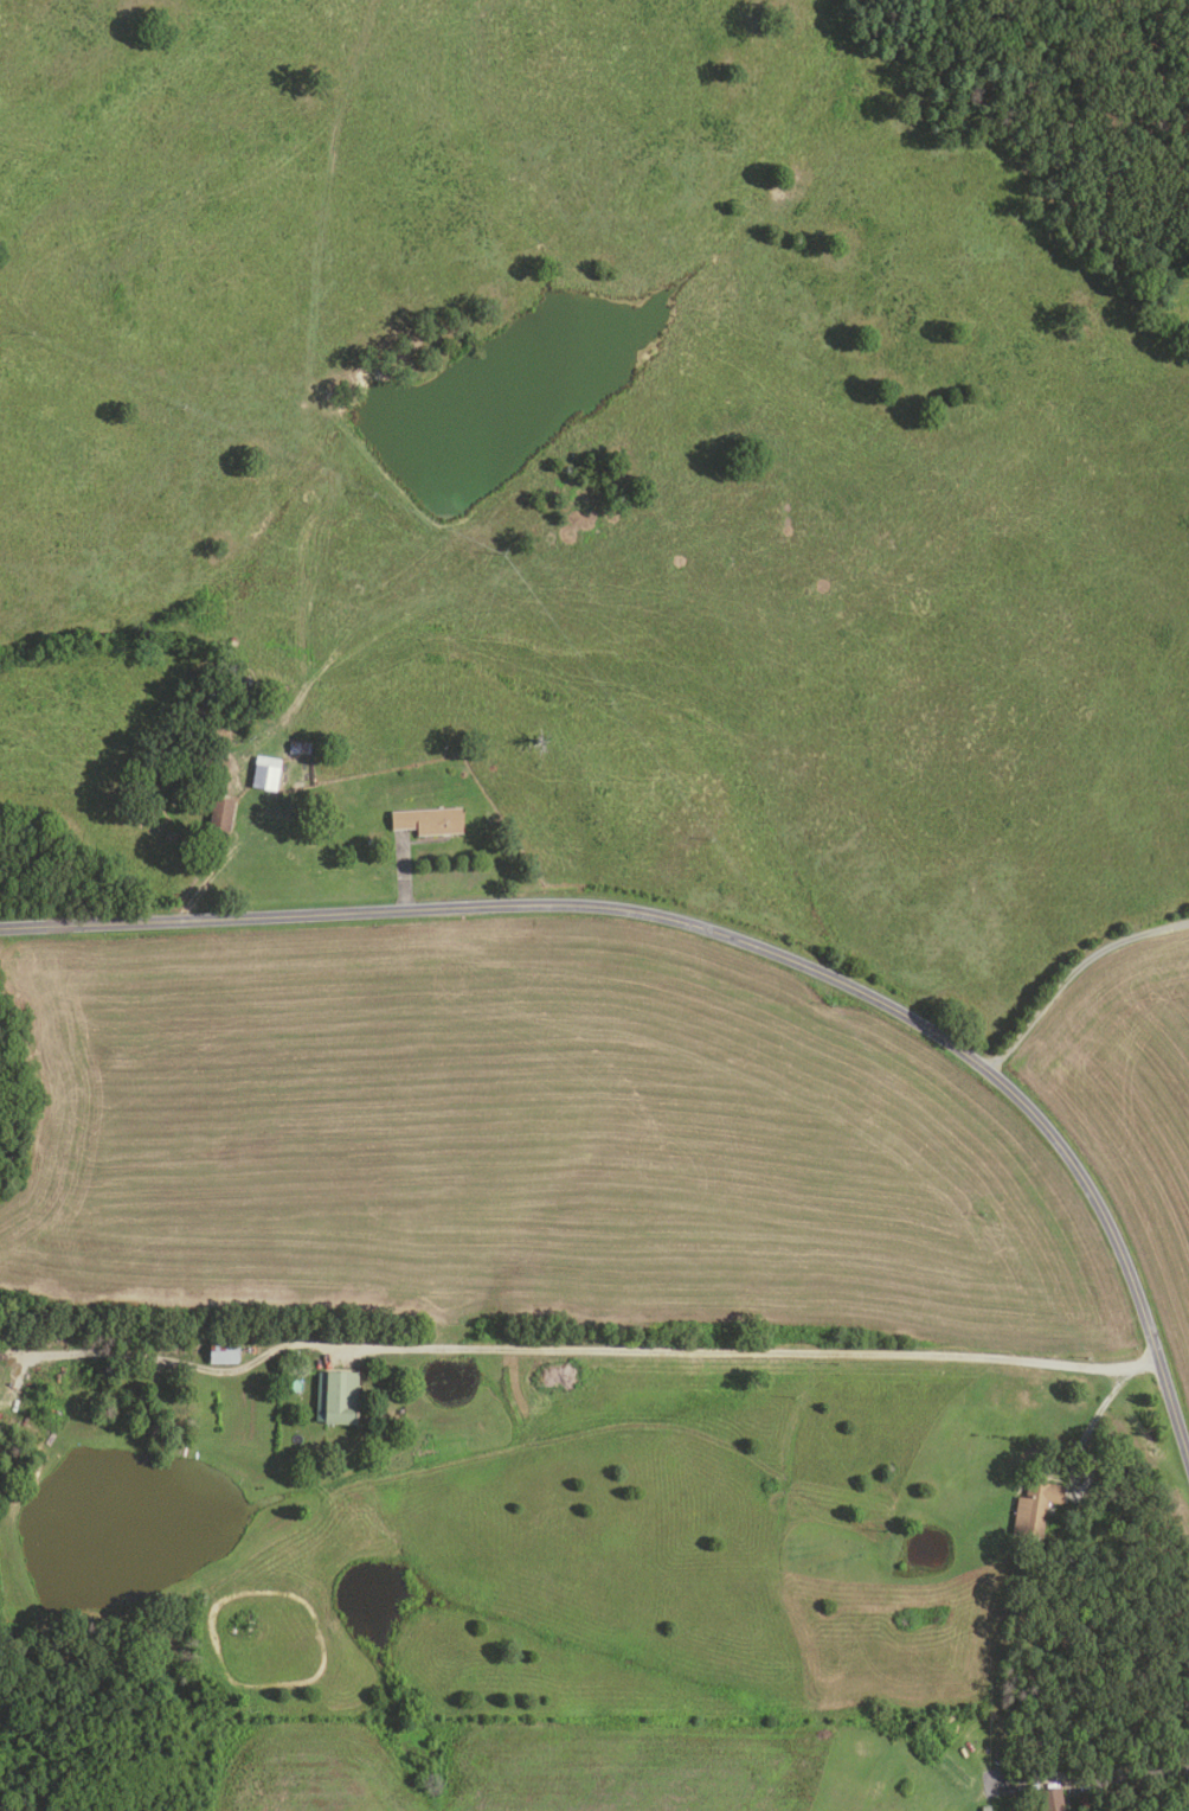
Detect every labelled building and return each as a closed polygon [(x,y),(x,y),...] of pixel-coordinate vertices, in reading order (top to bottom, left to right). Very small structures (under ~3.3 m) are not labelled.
[(311,742),(310,754),(290,754),(290,742),(311,742)] [(277,792),(252,788),(257,756),(282,760),(277,792)] [(231,832),(210,828),(214,798),(236,801),(231,832)] [(419,837),(419,830),(392,832),(392,812),(463,808),(464,834),(419,837)] [(240,1364),(210,1363),(210,1338),(240,1338),(240,1364)] [(358,1425),(326,1423),(326,1421),(316,1420),(319,1370),(360,1371),(358,1425)] [(1045,1537),(1014,1534),(1018,1496),(1026,1497),(1028,1480),(1066,1485),(1063,1504),(1048,1502),(1045,1537)] [(1062,1786),(1067,1810),(1044,1810),(1040,1791),(1062,1786)]
